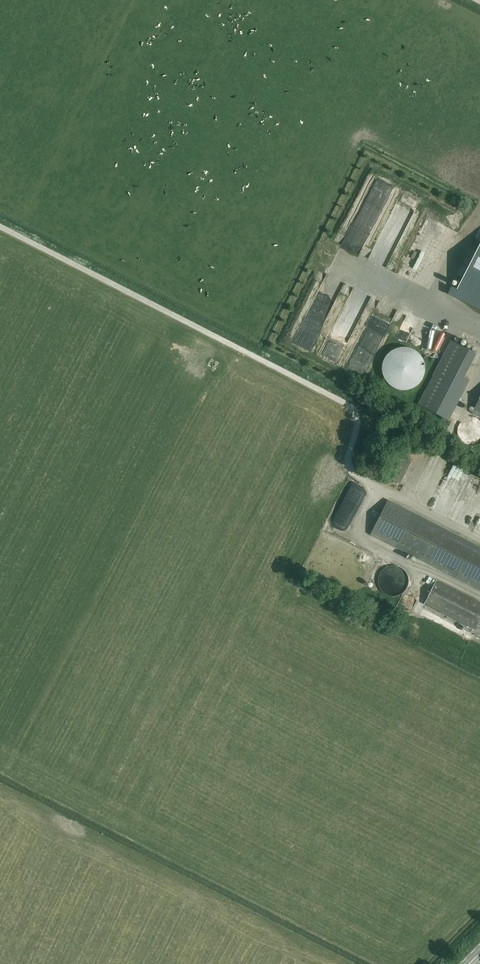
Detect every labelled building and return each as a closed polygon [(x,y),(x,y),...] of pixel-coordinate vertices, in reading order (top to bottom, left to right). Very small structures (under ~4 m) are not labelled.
[(445,257),(449,249),(447,248),(451,240),(436,233),(425,258),(436,263),(440,254),(445,257)] [(455,294),(479,307),(479,245),(455,294)] [(322,266),(303,306),(312,309),(330,269),(322,266)] [(358,283),(349,278),(332,310),(341,315),(358,283)] [(349,310),(360,315),(365,304),(354,299),(349,310)] [(447,390),(439,412),(455,418),(471,376),(468,375),(477,351),(450,341),(433,385),(447,390)] [(440,503),(451,458),(441,456),(437,472),(430,470),(423,499),(440,503)] [(479,521),(479,471),(457,463),(443,503),(460,508),(459,514),(479,521)] [(394,546),(479,590),(479,547),(388,500),(371,534),(394,546)] [(398,579),(390,582),(393,587),(401,584),(398,579)] [(479,619),(479,602),(436,580),(424,604),(475,629),(479,619)]
